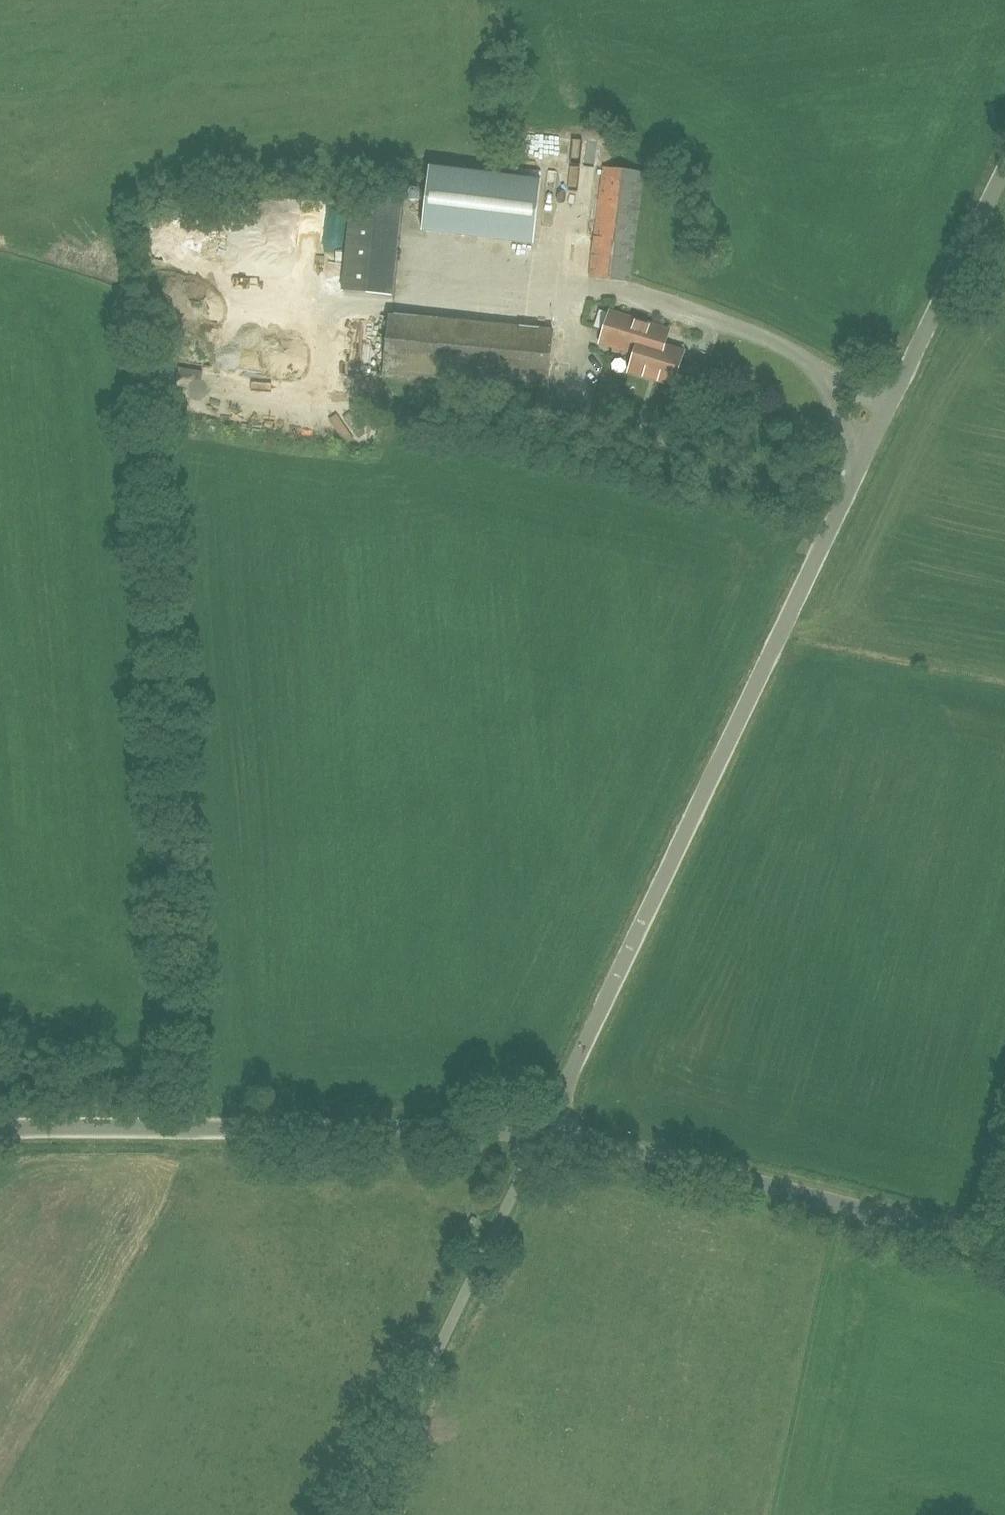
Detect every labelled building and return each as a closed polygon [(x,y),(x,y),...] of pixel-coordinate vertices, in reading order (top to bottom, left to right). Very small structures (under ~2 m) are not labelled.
[(430,165),(422,230),(533,243),(541,179),(430,165)] [(583,166),(585,186),(594,186),(593,165),(583,166)] [(640,186),(600,181),(593,237),(590,261),(630,266),(633,242),(640,186)] [(390,293),(396,194),(351,192),(346,290),(390,293)] [(211,229),(226,225),(222,211),(208,215),(211,229)] [(180,310),(176,337),(188,339),(191,324),(198,325),(200,313),(180,310)] [(668,330),(610,312),(600,342),(634,353),(629,371),(672,385),(674,381),(678,379),(680,372),(678,368),(683,351),(664,345),(668,330)] [(547,390),(553,328),(388,313),(382,375),(547,390)] [(281,339),(271,344),(277,359),(288,354),(281,339)]
